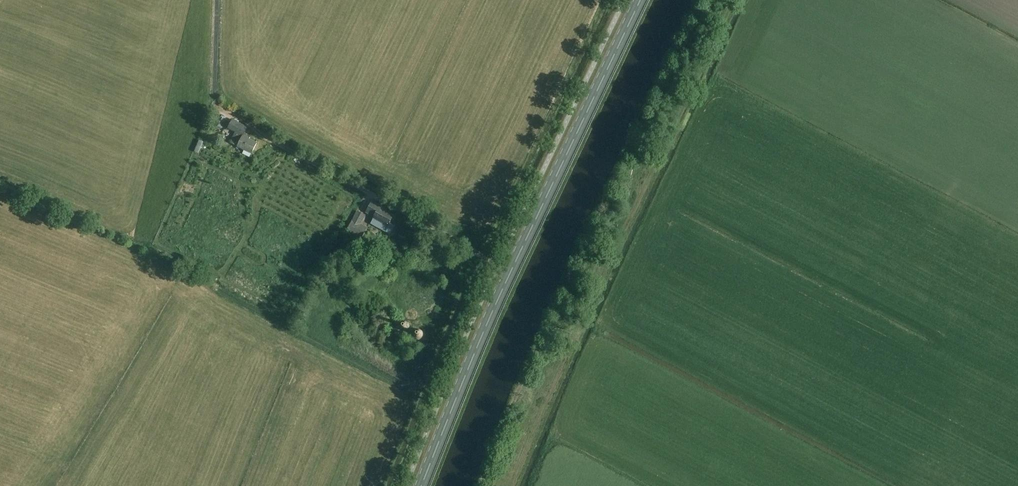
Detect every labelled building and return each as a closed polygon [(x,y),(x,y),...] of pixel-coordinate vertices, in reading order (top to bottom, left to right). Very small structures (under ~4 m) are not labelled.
[(252,154),(257,143),(249,139),(250,137),(243,134),(246,128),(233,121),(229,128),(235,132),(230,143),(252,154)] [(199,140),(194,152),(199,154),(203,142),(199,140)] [(373,218),(385,225),(382,230),(390,234),(394,226),(389,223),(393,216),(386,212),(387,210),(372,202),(366,212),(374,217),(373,218)] [(349,230),(363,237),(367,229),(361,225),(366,217),(359,213),(349,230)] [(388,249),(390,246),(381,241),(379,244),(388,249)] [(404,332),(408,330),(409,328),(409,323),(403,321),(401,322),(399,325),(399,328),(400,330),(404,332)] [(418,339),(422,337),(423,335),(423,331),(417,329),(414,330),(413,333),(413,336),(414,338),(418,339)]
